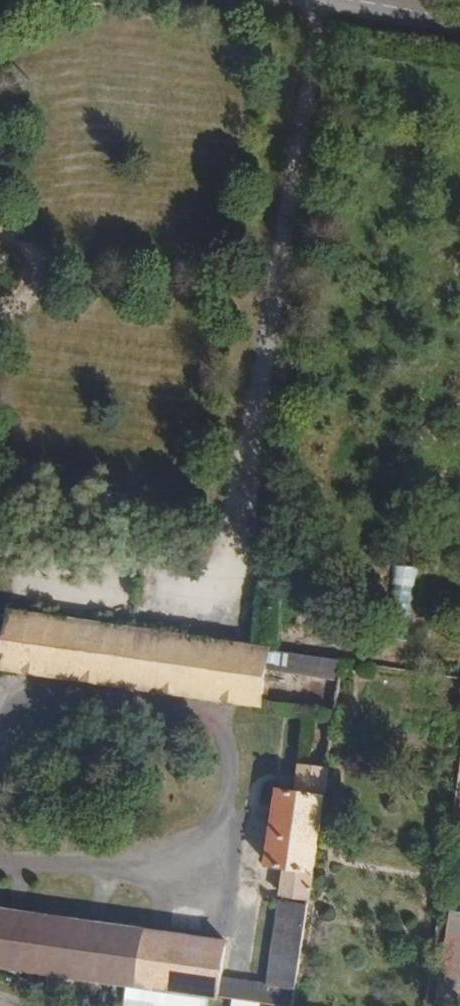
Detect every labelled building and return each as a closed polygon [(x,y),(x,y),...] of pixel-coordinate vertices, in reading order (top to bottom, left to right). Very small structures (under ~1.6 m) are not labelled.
[(397,566),(384,638),(405,640),(417,568),(397,566)] [(273,655),(7,616),(0,658),(0,671),(265,710),(270,675),(273,655)] [(273,655),(270,675),(336,685),(339,664),(273,655)] [(309,903),(328,773),(299,767),(294,798),(275,795),(264,870),(283,873),(280,898),(309,903)] [(308,910),(279,905),(267,987),(252,985),(250,1005),(294,1005),(308,910)] [(149,936),(0,915),(0,972),(142,993),(149,936)] [(449,915),(437,1005),(458,1005),(459,990),(459,917),(449,915)] [(229,947),(149,936),(142,993),(232,1005),(250,1005),(252,985),(225,982),(229,947)]
